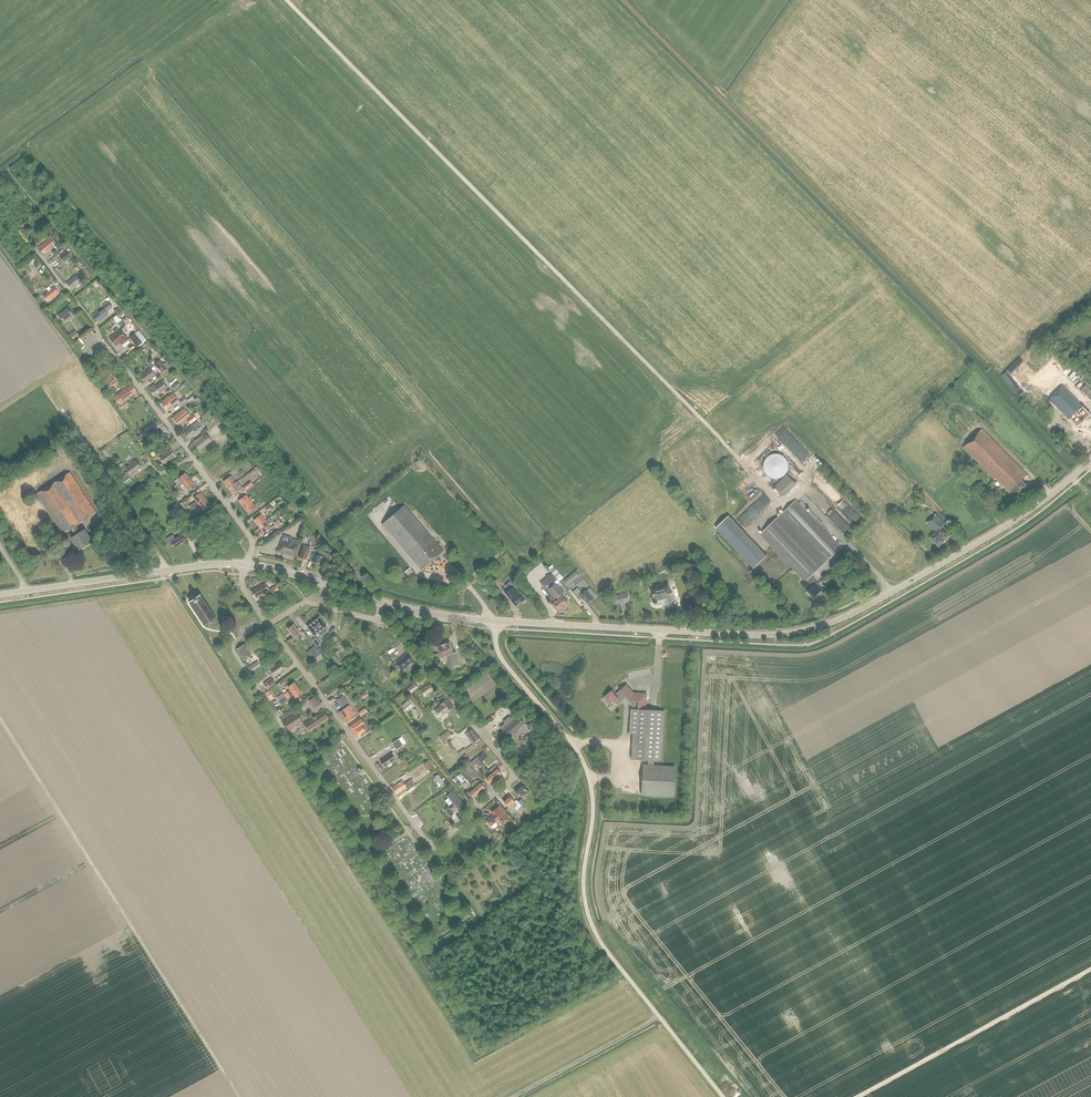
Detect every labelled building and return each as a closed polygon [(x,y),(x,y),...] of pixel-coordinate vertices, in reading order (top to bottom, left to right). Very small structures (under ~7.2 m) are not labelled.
[(45,254),(55,246),(50,239),(40,247),(41,248),(39,250),(43,253),(44,252),(45,254)] [(67,251),(59,256),(63,262),(71,257),(67,251)] [(73,289),(82,282),(76,275),(66,283),(71,289),(72,287),(73,289)] [(49,301),(59,293),(58,292),(59,292),(57,288),(56,289),(54,287),(47,293),(47,294),(44,297),(48,302),(49,301)] [(114,310),(118,306),(113,299),(108,303),(114,310)] [(108,302),(102,307),(103,308),(106,312),(107,312),(112,308),(108,302)] [(68,308),(58,316),(64,323),(70,319),(74,316),(68,308)] [(99,322),(108,315),(107,312),(106,312),(103,308),(93,316),(97,322),(98,321),(99,322)] [(120,330),(110,338),(114,344),(115,343),(117,345),(120,342),(122,345),(128,340),(120,330)] [(74,340),(79,336),(76,332),(70,336),(74,340)] [(143,343),(135,333),(130,338),(138,347),(143,343)] [(148,341),(144,345),(150,351),(154,348),(148,341)] [(1010,375),(1023,362),(1020,358),(1006,371),(1010,375)] [(162,373),(167,369),(163,364),(160,360),(154,364),(162,373)] [(1031,380),(1045,392),(1057,379),(1044,366),(1031,380)] [(156,375),(152,370),(150,368),(140,376),(142,377),(141,378),(144,382),(145,381),(146,382),(156,375)] [(1017,394),(1022,390),(1010,375),(1006,371),(1002,375),(1017,394)] [(117,381),(117,380),(118,379),(117,378),(116,379),(112,374),(103,381),(107,386),(108,385),(109,386),(117,381)] [(157,396),(167,388),(164,384),(166,382),(162,378),(155,383),(157,385),(156,386),(154,384),(149,388),(152,393),(153,393),(155,396),(156,395),(157,396)] [(117,381),(109,386),(112,390),(120,384),(117,381)] [(174,391),(180,386),(178,383),(171,388),(174,391)] [(134,392),(135,391),(132,385),(115,398),(119,403),(121,402),(122,403),(135,393),(134,392)] [(1081,407),(1081,403),(1063,386),(1049,400),(1069,420),(1071,418),(1078,425),(1088,415),(1081,407)] [(168,409),(179,401),(173,394),(162,402),(164,404),(162,405),(165,409),(167,408),(168,409)] [(184,398),(179,402),(184,407),(186,405),(189,403),(184,398)] [(190,415),(185,408),(172,418),(178,425),(190,415)] [(193,414),(186,420),(190,425),(197,419),(193,414)] [(157,426),(158,424),(155,420),(154,422),(153,420),(140,430),(141,431),(139,433),(142,437),(144,435),(145,437),(158,427),(157,426)] [(199,432),(202,429),(197,422),(193,425),(189,428),(189,429),(184,433),(189,439),(193,436),(199,432)] [(1021,481),(1027,475),(981,429),(962,448),(994,480),(996,479),(1009,492),(1010,491),(1015,497),(1026,486),(1021,481)] [(199,452),(212,441),(206,433),(193,444),(199,452)] [(166,464),(175,457),(170,450),(160,458),(164,463),(165,462),(166,464)] [(765,473),(766,475),(767,476),(769,478),(771,479),(773,479),(775,479),(778,479),(780,479),(782,478),(783,476),(785,475),(786,473),(787,471),(788,469),(788,467),(788,465),(787,463),(786,461),(785,459),(783,458),(782,456),(780,455),(778,455),(775,455),(773,455),(771,455),(769,456),(767,458),(766,459),(765,461),(764,463),(763,465),(763,467),(763,469),(764,471),(765,473)] [(141,468),(136,460),(126,467),(132,475),(141,468)] [(254,469),(248,473),(251,477),(256,473),(256,472),(254,469)] [(79,550),(92,542),(84,530),(80,532),(76,526),(96,513),(69,473),(36,495),(62,535),(71,529),(75,535),(71,538),(79,550)] [(178,479),(183,485),(187,481),(186,480),(189,477),(185,473),(178,479)] [(784,497),(797,485),(787,475),(775,486),(784,497)] [(229,488),(236,482),(231,476),(223,482),(229,488)] [(124,486),(132,480),(129,477),(121,482),(124,486)] [(188,491),(195,485),(190,479),(189,477),(186,480),(187,481),(183,485),(188,491)] [(234,495),(243,488),(237,482),(236,483),(236,482),(229,488),(234,495)] [(202,499),(204,497),(201,492),(197,496),(194,498),(196,501),(190,507),(192,509),(198,504),(203,501),(202,499)] [(246,495),(239,501),(244,507),(253,499),(251,496),(248,498),(246,495)] [(203,510),(210,504),(206,498),(204,497),(202,499),(203,501),(198,504),(192,509),(194,512),(201,507),(203,510)] [(253,499),(244,507),(249,514),(256,508),(254,506),(258,502),(256,499),(254,500),(253,499)] [(796,500),(781,514),(827,562),(842,548),(796,500)] [(421,570),(443,551),(438,546),(440,545),(438,543),(437,544),(404,505),(381,524),(421,570)] [(266,521),(265,519),(261,514),(254,520),(259,527),(266,521)] [(938,547),(948,537),(940,528),(945,523),(936,514),(927,523),(936,532),(930,538),(938,547)] [(767,556),(729,516),(716,529),(754,569),(767,556)] [(801,585),(813,598),(822,590),(817,584),(817,583),(811,576),(825,563),(780,516),(760,535),(805,582),(801,585)] [(266,521),(259,527),(264,533),(272,527),(266,521)] [(186,540),(189,538),(185,533),(182,534),(180,531),(177,533),(180,536),(175,539),(173,535),(165,540),(170,547),(173,545),(174,548),(186,540)] [(295,555),(300,542),(291,539),(292,538),(284,535),(279,550),(280,551),(294,556),(295,555)] [(306,559),(310,548),(303,545),(299,558),(304,559),(306,559)] [(321,564),(323,558),(328,560),(330,554),(315,550),(312,561),(321,564)] [(552,565),(548,568),(552,573),(558,580),(559,581),(564,578),(552,565)] [(570,576),(563,581),(567,586),(574,580),(579,575),(576,571),(570,576)] [(550,601),(552,603),(550,604),(557,612),(568,603),(561,595),(563,593),(555,583),(558,580),(552,573),(540,584),(544,587),(542,589),(543,589),(546,593),(552,600),(550,601)] [(495,589),(499,585),(500,585),(496,580),(490,584),(495,589)] [(669,589),(668,587),(667,581),(654,584),(655,590),(652,591),(654,602),(653,603),(655,605),(657,604),(664,602),(665,604),(671,603),(671,601),(674,601),(672,595),(671,595),(670,589),(669,589)] [(504,593),(508,598),(515,607),(520,602),(523,603),(525,601),(525,599),(519,592),(518,593),(509,582),(505,586),(507,590),(504,593)] [(256,599),(269,590),(265,583),(251,591),(256,599)] [(579,601),(583,598),(587,604),(594,599),(587,590),(582,594),(578,588),(572,592),(579,601)] [(201,594),(195,598),(190,602),(205,625),(210,626),(216,623),(217,618),(201,594)] [(320,618),(307,627),(315,636),(322,631),(324,634),(328,631),(326,628),(327,627),(320,618)] [(294,637),(300,633),(294,624),(288,629),(294,637)] [(316,639),(313,641),(317,647),(321,645),(316,639)] [(450,643),(443,645),(448,659),(447,659),(450,668),(460,665),(456,654),(454,655),(450,643)] [(243,660),(252,655),(245,645),(237,649),(243,660)] [(443,645),(437,647),(441,661),(447,659),(448,659),(443,645)] [(321,654),(318,651),(315,646),(307,652),(313,660),(321,654)] [(388,655),(383,659),(387,664),(392,660),(388,655)] [(410,661),(412,660),(408,655),(407,657),(405,655),(396,663),(402,670),(412,662),(410,661)] [(251,672),(261,667),(258,661),(248,667),(251,672)] [(275,676),(285,669),(280,663),(275,666),(270,670),(275,676)] [(272,679),(263,685),(267,690),(276,684),(272,679)] [(298,688),(294,682),(288,687),(290,690),(284,695),(283,693),(277,697),(280,701),(298,688)] [(414,683),(407,689),(410,694),(418,688),(414,683)] [(433,690),(429,684),(420,691),(425,696),(433,690)] [(632,760),(636,760),(649,761),(648,766),(643,765),(641,795),(674,797),(676,767),(653,766),(654,761),(661,761),(664,711),(646,710),(647,694),(634,693),(626,685),(617,694),(613,690),(611,692),(611,691),(604,697),(612,706),(615,702),(618,705),(625,698),(633,707),(633,710),(631,710),(629,734),(633,735),(632,760)] [(296,698),(302,693),(298,688),(280,701),(279,702),(282,705),(288,700),(288,699),(294,695),(296,698)] [(270,691),(264,694),(268,700),(273,696),(270,691)] [(314,697),(309,701),(314,709),(320,705),(314,697)] [(341,708),(346,705),(343,701),(344,700),(341,697),(336,701),(341,708)] [(453,707),(448,701),(447,699),(440,705),(440,706),(435,710),(441,717),(446,713),(447,713),(453,708),(453,707)] [(411,704),(408,701),(402,706),(405,710),(411,704)] [(354,715),(355,714),(349,705),(338,714),(344,722),(345,721),(347,723),(355,717),(354,715)] [(365,708),(358,713),(361,717),(368,712),(365,708)] [(453,708),(447,713),(450,716),(456,711),(453,708)] [(309,732),(329,719),(324,711),(304,724),(309,732)] [(283,722),(289,731),(303,722),(297,713),(283,722)] [(508,737),(524,724),(518,717),(516,714),(511,719),(509,717),(504,722),(505,723),(500,727),(503,731),(508,737)] [(365,723),(361,718),(349,727),(357,737),(366,731),(362,725),(365,723)] [(534,719),(527,725),(529,727),(533,731),(540,725),(536,721),(534,719)] [(473,745),(476,742),(480,739),(472,730),(465,736),(473,745)] [(441,735),(439,737),(444,742),(448,739),(447,738),(443,734),(441,735)] [(402,737),(393,743),(397,749),(406,743),(402,737)] [(380,761),(384,767),(391,762),(392,763),(396,760),(391,753),(387,756),(380,761)] [(480,755),(478,757),(480,760),(481,761),(486,756),(483,753),(480,755)] [(428,761),(423,764),(428,771),(433,767),(431,765),(428,761)] [(492,774),(496,778),(501,773),(497,769),(498,768),(495,765),(490,770),(492,773),(492,774)] [(492,774),(492,773),(490,770),(488,772),(490,775),(486,779),(490,783),(496,778),(492,774)] [(461,773),(456,777),(461,783),(466,779),(461,773)] [(405,783),(408,787),(414,783),(411,779),(405,783)] [(476,788),(475,788),(479,793),(485,788),(481,783),(479,780),(477,781),(479,784),(476,788)] [(407,788),(405,785),(402,781),(394,787),(395,788),(393,789),(397,795),(407,788)] [(471,783),(468,786),(470,788),(471,787),(474,789),(469,793),(473,798),(479,793),(475,788),(476,788),(473,785),(472,785),(471,783)] [(515,792),(520,798),(523,795),(525,797),(529,793),(523,786),(515,792)] [(450,809),(448,807),(444,811),(450,818),(454,814),(452,812),(458,808),(459,809),(458,810),(465,805),(464,805),(453,791),(454,791),(453,790),(447,796),(448,796),(455,805),(450,809)] [(511,805),(516,811),(522,806),(517,800),(514,802),(515,802),(510,797),(504,802),(508,807),(511,805)] [(509,818),(499,806),(492,812),(494,815),(486,822),(491,827),(491,826),(493,828),(495,828),(497,826),(497,825),(495,823),(498,820),(502,825),(509,818)]
